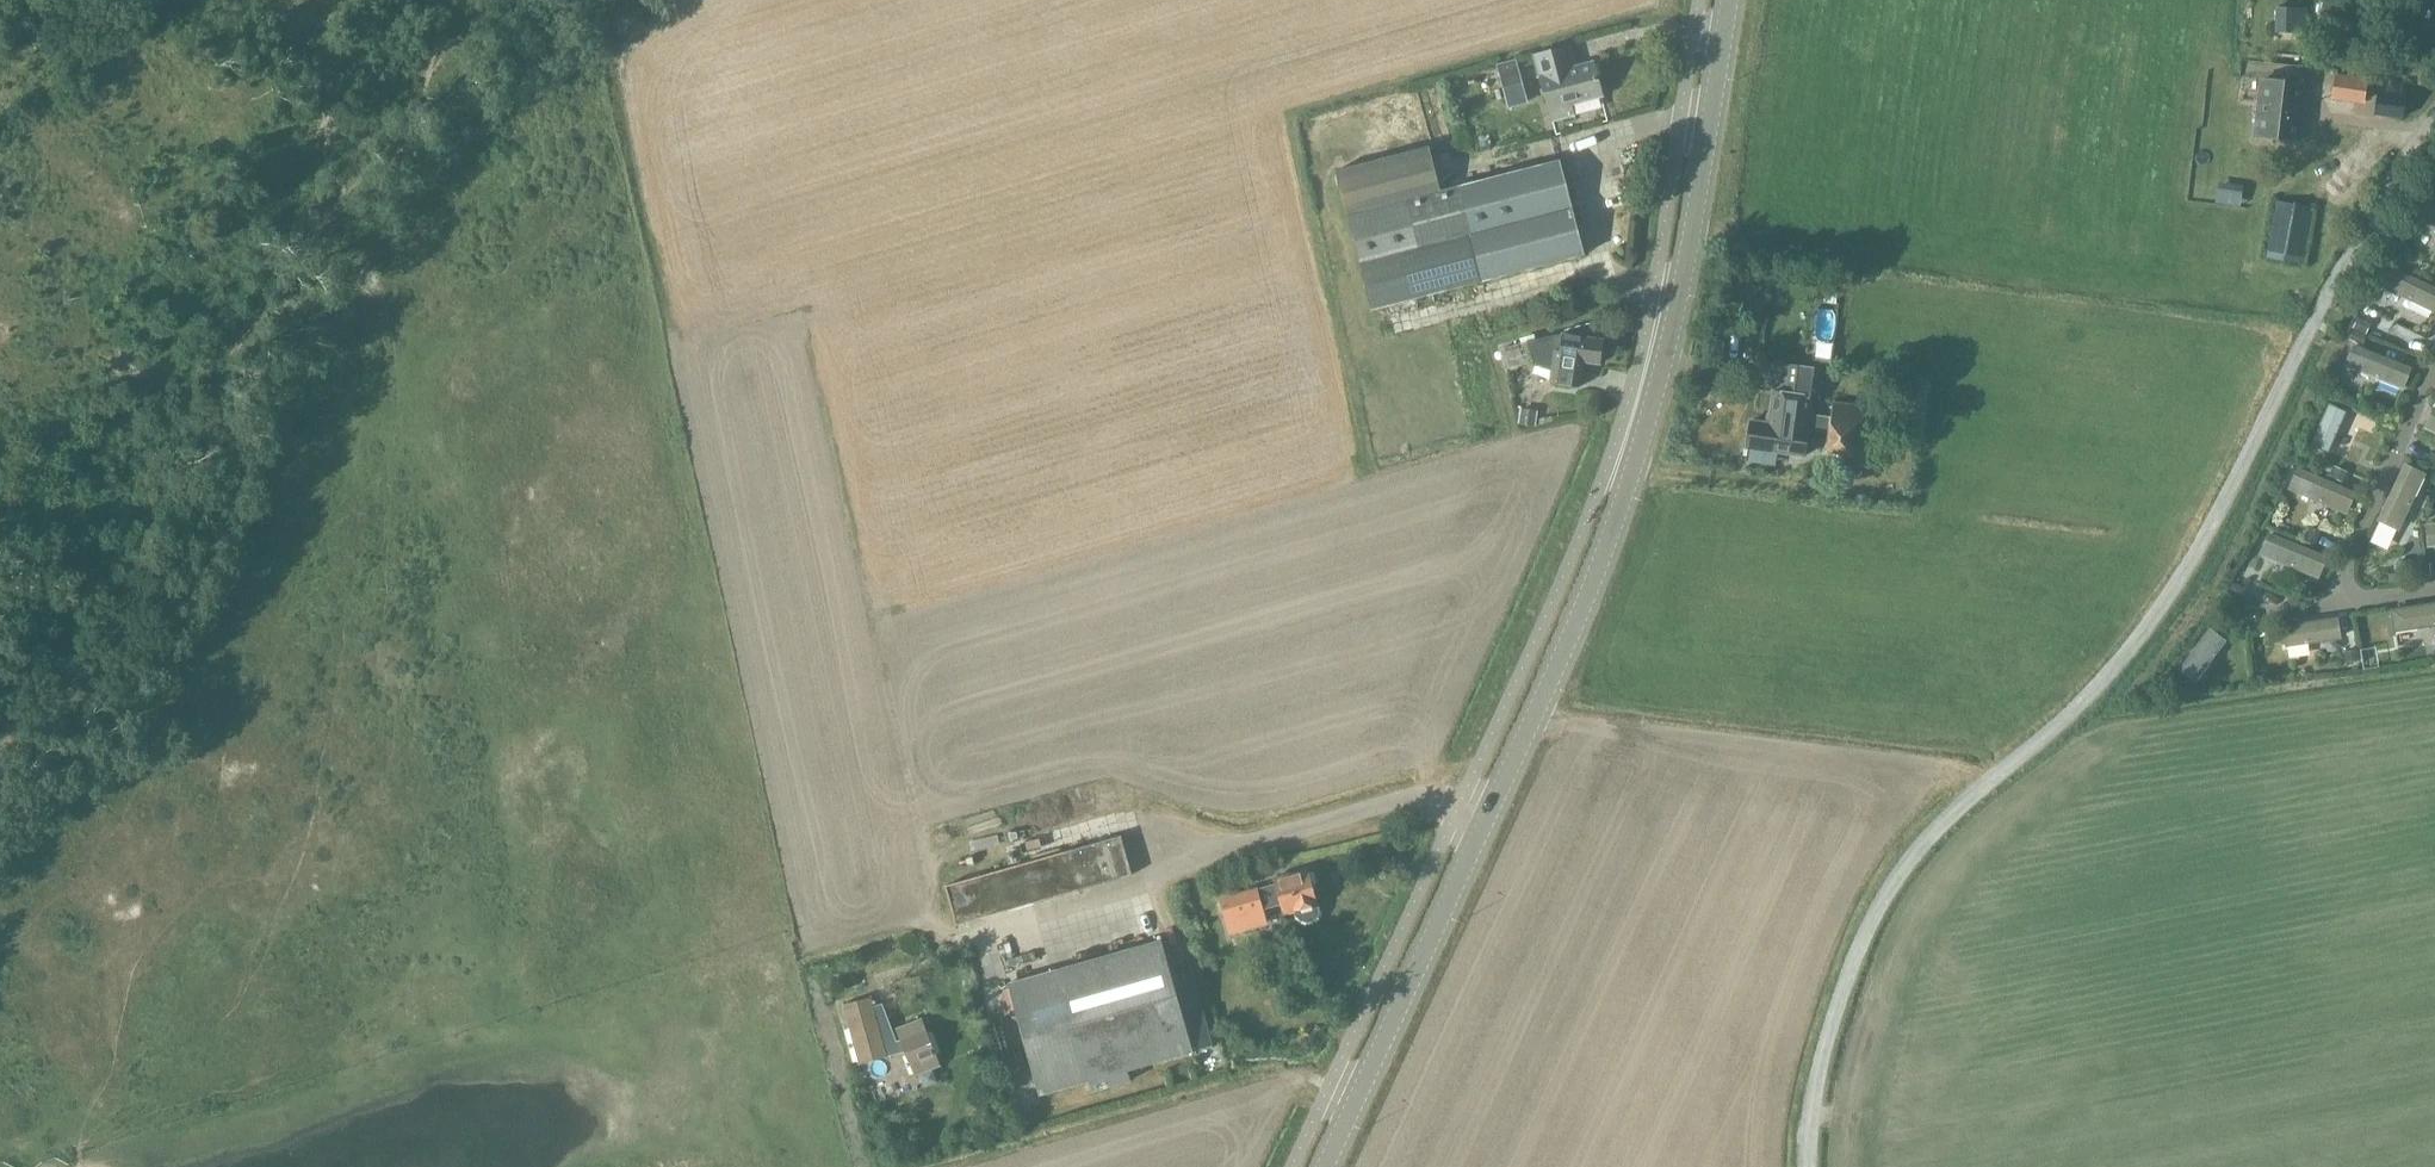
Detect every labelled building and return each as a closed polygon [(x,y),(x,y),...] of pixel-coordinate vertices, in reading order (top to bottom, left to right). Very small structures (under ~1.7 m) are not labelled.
[(2369,45),(2379,18),(2324,2),(2316,29),(2339,36),(2336,57),(2363,62),(2369,45)] [(2275,34),(2306,34),(2307,9),(2276,9),(2275,34)] [(1601,98),(1592,65),(1570,71),(1563,50),(1567,49),(1567,48),(1533,58),(1539,80),(1552,123),(1573,117),(1570,106),(1601,98)] [(1496,69),(1503,92),(1521,86),(1515,64),(1496,69)] [(2334,74),(2331,100),(2363,105),(2366,78),(2334,74)] [(2257,138),(2297,142),(2304,83),(2264,79),(2257,138)] [(2373,116),(2396,119),(2403,119),(2407,87),(2375,83),(2374,92),(2376,92),(2373,116)] [(1335,178),(1373,315),(1586,256),(1560,163),(1441,196),(1429,152),(1335,178)] [(2268,260),(2299,265),(2310,208),(2279,202),(2268,260)] [(2358,318),(2353,328),(2365,333),(2370,323),(2358,318)] [(2353,330),(2349,340),(2362,345),(2366,335),(2353,330)] [(1505,371),(1506,371),(1534,363),(1556,357),(1552,382),(1579,387),(1583,362),(1600,365),(1604,342),(1560,335),(1500,352),(1505,371)] [(1749,427),(1746,449),(1804,457),(1805,454),(1808,430),(1829,433),(1831,418),(1815,416),(1817,401),(1818,397),(1820,381),(1822,370),(1790,366),(1786,394),(1773,392),(1772,400),(1768,424),(1750,422),(1749,427)] [(1829,433),(1826,453),(1870,459),(1877,409),(1833,403),(1831,418),(1829,433)] [(1520,410),(1518,423),(1533,426),(1535,413),(1520,410)] [(2426,467),(2434,471),(2434,455),(2432,454),(2426,467)] [(2335,468),(2330,478),(2342,484),(2346,473),(2335,468)] [(2310,530),(2304,543),(2313,547),(2319,534),(2310,530)] [(2406,561),(2397,562),(2398,577),(2407,576),(2406,561)] [(2232,585),(2228,595),(2240,600),(2244,590),(2232,585)] [(2357,652),(2345,654),(2346,664),(2359,662),(2357,652)] [(946,886),(957,926),(1133,876),(1122,836),(946,886)] [(1284,914),(1295,911),(1297,915),(1299,918),(1302,920),(1306,921),(1310,920),(1313,919),(1315,917),(1317,911),(1317,905),(1317,904),(1308,873),(1275,880),(1276,885),(1263,889),(1267,907),(1281,904),(1284,914)] [(1009,985),(1040,1095),(1089,1082),(1092,1091),(1132,1082),(1129,1071),(1192,1054),(1191,1049),(1212,1044),(1192,973),(1172,978),(1162,942),(1009,985)] [(888,1057),(900,1054),(881,1005),(874,1007),(872,999),(843,1005),(860,1065),(888,1057)] [(922,1020),(896,1029),(915,1077),(940,1067),(922,1020)]
